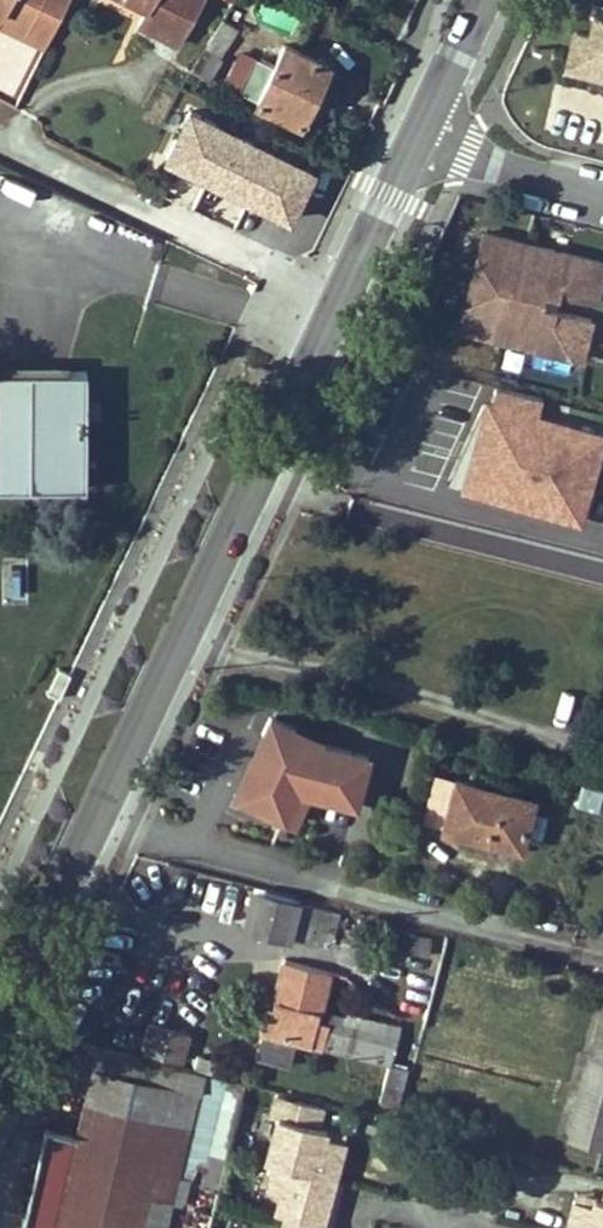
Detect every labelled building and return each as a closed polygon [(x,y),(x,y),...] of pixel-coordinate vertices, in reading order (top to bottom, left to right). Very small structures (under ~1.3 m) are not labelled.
[(68,0),(0,0),(0,11),(4,12),(0,21),(0,25),(45,48),(68,0)] [(144,9),(136,23),(176,45),(201,0),(128,0),(144,9)] [(582,11),(577,35),(592,39),(586,61),(602,65),(602,16),(582,11)] [(220,57),(237,28),(222,19),(191,70),(209,81),(222,58),(220,57)] [(602,80),(602,65),(586,61),(592,39),(577,35),(568,72),(602,80)] [(256,103),(301,123),(328,64),(284,45),(273,67),(259,60),(242,93),(257,100),(256,103)] [(318,168),(189,105),(163,160),(292,222),(318,168)] [(482,232),(460,328),(581,356),(590,317),(554,307),(555,305),(540,302),(504,293),(497,285),(506,282),(543,291),(558,294),(558,291),(594,300),(602,263),(602,260),(482,232)] [(540,302),(543,291),(506,282),(497,285),(504,293),(540,302)] [(0,364),(0,488),(86,487),(85,363),(0,364)] [(444,483),(458,487),(457,492),(579,525),(602,446),(602,433),(537,414),(541,400),(494,386),(489,400),(483,398),(444,483)] [(594,492),(587,522),(602,526),(602,494),(594,492)] [(58,697),(70,673),(59,667),(47,691),(58,697)] [(294,821),(306,790),(280,784),(292,736),(315,742),(320,740),(265,715),(232,793),(294,821)] [(292,736),(280,784),(306,790),(355,804),(368,756),(315,742),(292,736)] [(455,778),(443,826),(520,846),(532,798),(455,778)] [(595,811),(602,786),(580,780),(573,804),(595,811)] [(243,925),(291,937),(300,904),(302,897),(253,885),(243,925)] [(300,904),(291,937),(321,945),(328,910),(300,904)] [(262,1034),(255,1056),(290,1064),(296,1043),(310,1047),(313,1036),(325,1040),(323,1048),(389,1064),(380,1102),(398,1105),(407,1068),(390,1064),(394,1044),(328,1027),(329,1022),(317,1019),(330,972),(282,961),(272,1005),(265,1004),(259,1033),(262,1034)] [(569,1136),(602,1145),(602,1006),(569,1136)] [(329,1022),(328,1027),(394,1044),(397,1033),(348,1020),(350,1015),(332,1010),(329,1022)] [(187,1059),(193,1036),(149,1025),(142,1048),(187,1059)] [(202,1071),(97,1044),(74,1140),(43,1133),(22,1227),(165,1227),(202,1071)] [(271,1116),(277,1117),(266,1160),(274,1162),(267,1189),(279,1192),(274,1211),(284,1214),(280,1227),(319,1227),(320,1223),(301,1218),(306,1198),(319,1201),(321,1194),(328,1196),(333,1176),(343,1139),(325,1135),(326,1127),(318,1125),(323,1107),(276,1094),(271,1116)] [(326,1127),(325,1135),(343,1139),(345,1132),(326,1127)] [(333,1176),(328,1196),(321,1194),(319,1201),(306,1198),(301,1218),(320,1223),(319,1227),(327,1227),(341,1178),(333,1176)] [(577,1198),(595,1202),(596,1196),(579,1192),(577,1198)] [(596,1196),(595,1202),(577,1198),(569,1227),(602,1227),(602,1198),(596,1196)]
